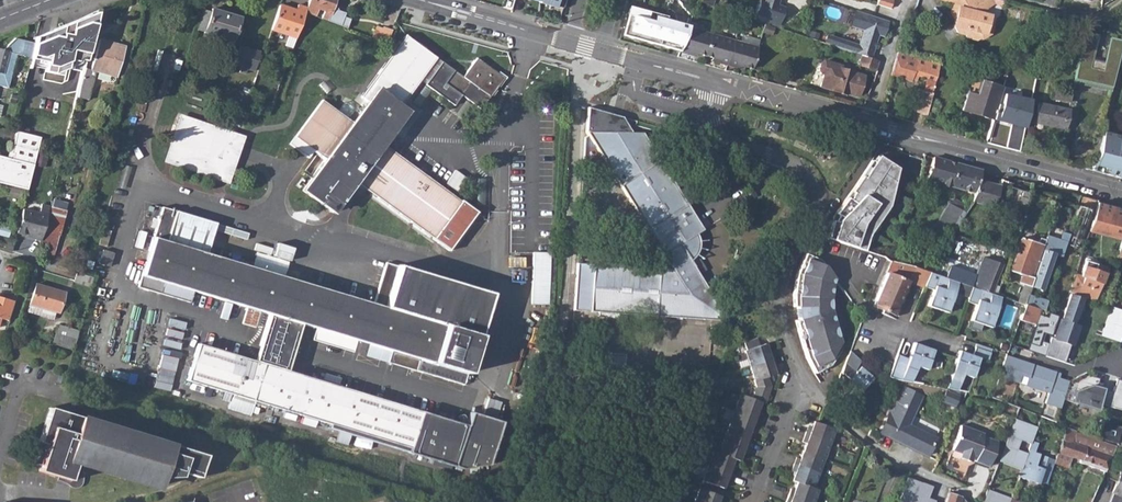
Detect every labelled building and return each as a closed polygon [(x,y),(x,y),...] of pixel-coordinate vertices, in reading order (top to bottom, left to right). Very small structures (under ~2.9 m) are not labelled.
[(186,10),(189,0),(178,0),(176,7),(186,10)] [(256,14),(261,0),(252,0),(249,12),(256,14)] [(307,6),(329,14),(327,20),(340,25),(344,13),(337,10),(336,7),(332,5),(334,0),(309,0),(307,6)] [(759,3),(756,2),(751,20),(766,25),(778,29),(783,9),(777,6),(779,0),(760,0),(759,3)] [(875,5),(888,9),(890,1),(888,0),(877,0),(875,5)] [(952,11),(956,13),(955,17),(952,28),(956,33),(964,35),(966,39),(975,42),(978,39),(980,35),(985,31),(987,26),(989,17),(984,15),(987,3),(996,6),(998,0),(997,0),(938,0),(938,1),(951,4),(954,5),(952,11)] [(271,28),(296,37),(305,11),(307,6),(298,3),(296,9),(279,3),(271,28)] [(688,23),(630,3),(620,39),(677,51),(688,23)] [(204,32),(232,41),(239,16),(211,7),(204,32)] [(854,54),(871,60),(878,35),(884,37),(888,21),(854,11),(848,27),(860,31),(856,45),(832,37),(829,46),(845,51),(854,54)] [(67,68),(83,72),(84,67),(98,15),(93,14),(36,33),(34,43),(30,57),(47,61),(44,70),(54,73),(67,68)] [(981,40),(990,34),(992,27),(987,26),(985,31),(980,35),(978,39),(981,40)] [(377,39),(386,43),(392,30),(383,27),(377,39)] [(677,51),(687,54),(687,52),(694,54),(702,56),(708,33),(686,28),(677,51)] [(1083,32),(1078,59),(1074,76),(1112,85),(1121,48),(1121,42),(1110,39),(1105,60),(1091,57),(1097,35),(1083,32)] [(702,56),(710,58),(718,60),(717,62),(725,65),(732,40),(708,33),(702,56)] [(822,43),(829,46),(832,37),(825,34),(822,43)] [(302,191),(332,213),(355,182),(449,250),(477,213),(382,144),(390,133),(393,135),(399,127),(396,125),(406,112),(400,108),(436,59),(406,36),(362,98),(367,102),(352,122),(322,101),(290,145),(308,159),(313,152),(325,160),(302,191)] [(6,87),(16,53),(30,57),(34,43),(17,38),(5,50),(0,49),(0,85),(6,87)] [(83,72),(77,96),(88,100),(96,71),(117,77),(125,47),(98,39),(90,69),(84,67),(83,72)] [(725,65),(734,67),(735,65),(743,67),(750,70),(758,47),(732,40),(725,65)] [(234,65),(252,71),(258,52),(240,46),(234,65)] [(843,60),(875,70),(877,62),(871,60),(854,54),(845,51),(843,60)] [(911,112),(925,116),(932,91),(939,65),(896,53),(890,76),(912,81),(913,79),(917,80),(918,77),(925,79),(922,89),(918,88),(911,112)] [(256,74),(262,76),(267,60),(261,58),(256,74)] [(476,60),(462,78),(442,63),(425,85),(454,107),(461,97),(480,111),(503,80),(476,60)] [(846,93),(857,97),(861,81),(855,79),(856,74),(830,67),(830,64),(813,60),(808,62),(805,75),(807,79),(811,80),(810,86),(845,95),(846,93)] [(962,110),(992,119),(997,103),(1002,88),(971,79),(962,110)] [(223,97),(234,101),(238,90),(226,86),(223,97)] [(987,139),(1010,144),(1014,124),(1005,121),(1008,107),(997,103),(992,119),(987,139)] [(1042,127),(1063,131),(1067,110),(1038,105),(1035,121),(1042,123),(1042,127)] [(620,119),(586,108),(582,132),(630,135),(620,119)] [(170,162),(229,182),(244,140),(184,120),(170,162)] [(779,123),(768,120),(766,129),(777,132),(779,123)] [(16,130),(10,151),(12,152),(11,157),(0,155),(0,182),(28,190),(41,137),(16,130)] [(1106,130),(1098,156),(1092,164),(1093,170),(1121,177),(1121,135),(1106,130)] [(572,311),(596,313),(596,317),(602,317),(610,322),(616,323),(616,314),(728,321),(690,261),(693,258),(695,256),(697,253),(698,250),(698,246),(698,243),(698,240),(697,237),(696,235),(704,230),(640,136),(630,135),(582,132),(672,270),(575,263),(572,311)] [(1067,160),(1065,164),(1082,169),(1089,142),(1077,138),(1072,161),(1067,160)] [(828,238),(866,251),(870,234),(889,206),(897,168),(878,155),(873,162),(872,161),(851,191),(853,193),(849,199),(846,197),(835,213),(838,216),(834,221),(832,220),(831,226),(830,228),(828,238)] [(949,186),(974,193),(978,181),(980,170),(932,157),(926,179),(942,183),(943,187),(947,187),(949,186)] [(972,201),(993,207),(999,186),(978,181),(974,193),(972,201)] [(1015,212),(1021,214),(1026,198),(1021,196),(1015,212)] [(1064,244),(1076,248),(1089,211),(1094,212),(1097,204),(1098,201),(1084,197),(1081,208),(1077,207),(1064,244)] [(950,205),(964,211),(969,205),(953,198),(950,205)] [(1097,204),(1094,212),(1088,233),(1120,242),(1121,236),(1121,211),(1097,204)] [(942,224),(955,230),(956,228),(964,211),(950,205),(942,224)] [(23,210),(17,234),(33,238),(32,240),(41,242),(49,208),(41,206),(39,214),(23,210)] [(50,209),(44,234),(56,237),(63,212),(50,209)] [(465,386),(480,337),(492,296),(388,264),(376,305),(209,254),(218,225),(164,209),(140,288),(191,303),(195,292),(270,315),(261,345),(282,352),(292,356),(302,324),(316,329),(317,329),(358,341),(355,352),(368,356),(371,345),(393,352),(390,363),(417,371),(421,360),(433,364),(439,366),(435,376),(465,386)] [(51,259),(56,237),(44,234),(38,255),(51,259)] [(13,252),(15,241),(9,240),(6,250),(13,252)] [(1041,250),(1042,250),(1052,254),(1055,255),(1058,246),(1044,242),(1041,250)] [(1040,290),(1052,254),(1042,250),(1030,287),(1040,290)] [(102,264),(112,267),(116,254),(106,251),(102,264)] [(534,251),(531,303),(549,303),(551,251),(534,251)] [(1018,296),(1025,299),(1029,287),(1028,286),(1037,258),(1016,251),(1009,271),(1020,275),(1018,283),(1022,285),(1018,296)] [(795,286),(793,300),(793,307),(795,307),(797,320),(795,320),(798,336),(799,342),(807,362),(813,373),(827,366),(822,358),(827,355),(828,346),(827,343),(829,341),(830,338),(815,312),(817,299),(827,282),(833,278),(819,260),(804,254),(796,275),(795,286)] [(970,286),(991,293),(1001,265),(981,258),(975,276),(948,266),(944,277),(956,281),(970,286)] [(1113,270),(1120,271),(1121,265),(1119,260),(1115,259),(1113,270)] [(1093,300),(1103,274),(1094,270),(1096,264),(1084,261),(1079,276),(1074,275),(1068,292),(1093,300)] [(890,262),(872,306),(881,310),(880,312),(895,319),(896,316),(894,315),(908,279),(914,281),(913,284),(922,286),(928,272),(890,262)] [(1105,268),(1096,264),(1094,270),(1103,274),(1105,268)] [(970,286),(956,281),(944,277),(936,274),(928,272),(922,286),(931,289),(926,305),(946,312),(953,292),(967,297),(966,299),(976,302),(968,325),(979,329),(982,322),(991,325),(1000,297),(995,295),(991,293),(970,286)] [(72,287),(89,293),(92,283),(75,278),(72,287)] [(827,366),(837,346),(837,343),(819,310),(821,298),(830,284),(835,281),(833,278),(827,282),(817,299),(815,312),(830,338),(829,341),(827,343),(828,346),(827,355),(822,358),(827,366)] [(64,293),(38,284),(31,304),(55,312),(58,312),(64,293)] [(1000,297),(1004,298),(1007,288),(998,285),(995,295),(1000,297)] [(1070,294),(1062,320),(1059,319),(1056,330),(1075,335),(1078,325),(1073,324),(1082,299),(1070,294)] [(7,323),(13,302),(0,298),(0,321),(7,323)] [(55,312),(31,304),(29,312),(53,320),(55,312)] [(1018,319),(1033,324),(1039,308),(1024,304),(1018,319)] [(59,327),(57,335),(77,341),(79,333),(59,327)] [(312,341),(355,352),(358,341),(317,329),(316,329),(312,341)] [(1053,339),(1072,345),(1075,335),(1056,330),(1053,339)] [(53,346),(73,353),(77,341),(57,335),(53,346)] [(807,362),(799,342),(798,336),(797,338),(798,342),(802,357),(806,364),(807,362)] [(714,453),(704,482),(724,490),(727,482),(731,483),(736,470),(732,469),(735,461),(739,463),(742,455),(745,456),(750,442),(746,441),(753,424),(756,425),(760,413),(758,412),(760,403),(763,404),(769,388),(766,377),(774,375),(771,366),(774,364),(770,353),(767,353),(764,345),(757,347),(754,338),(741,342),(744,352),(743,352),(749,372),(718,455),(714,453)] [(1072,345),(1053,339),(1051,346),(1069,352),(1072,345)] [(911,383),(916,368),(925,370),(932,350),(911,343),(906,359),(895,355),(888,375),(911,383)] [(973,346),(989,351),(990,348),(974,343),(973,346)] [(188,381),(412,449),(411,454),(466,471),(492,467),(505,424),(473,414),(469,427),(287,372),(292,356),(282,352),(261,345),(255,362),(199,345),(188,381)] [(368,356),(390,363),(393,352),(371,345),(368,356)] [(957,350),(945,388),(964,391),(968,392),(972,377),(980,380),(989,351),(973,346),(971,355),(957,350)] [(593,373),(622,376),(624,356),(616,355),(605,353),(599,350),(595,347),(593,373)] [(840,373),(854,383),(863,390),(873,376),(859,365),(855,371),(854,370),(859,362),(848,352),(840,373)] [(1058,378),(1059,373),(1005,355),(998,375),(1017,382),(1019,374),(1027,377),(1025,384),(1047,392),(1043,402),(1059,407),(1068,381),(1058,378)] [(430,375),(433,364),(421,360),(417,371),(430,375)] [(863,390),(854,383),(849,391),(856,396),(859,395),(863,390)] [(877,401),(882,388),(876,385),(870,398),(877,401)] [(945,388),(944,390),(941,400),(958,407),(964,391),(945,388)] [(899,392),(886,421),(885,420),(878,433),(919,453),(926,435),(906,426),(919,397),(907,393),(907,395),(899,392)] [(489,397),(484,414),(496,418),(502,401),(489,397)] [(48,443),(40,470),(65,477),(71,479),(76,464),(161,489),(165,477),(182,477),(183,473),(184,471),(201,477),(207,455),(174,445),(175,443),(81,414),(80,415),(65,411),(51,407),(41,441),(48,443)] [(999,459),(1021,467),(1027,453),(1016,449),(1020,440),(1030,443),(1036,428),(1014,419),(999,459)] [(1098,438),(1116,444),(1117,438),(1121,427),(1103,422),(1098,438)] [(813,423),(810,431),(806,429),(802,442),(805,444),(800,460),(796,459),(791,472),(795,474),(792,482),(796,483),(793,492),(789,490),(785,501),(813,501),(817,491),(813,489),(834,431),(813,423)] [(982,434),(959,426),(943,470),(963,477),(966,468),(968,463),(970,458),(973,459),(972,463),(986,468),(996,442),(981,436),(982,434)] [(1079,463),(1084,465),(1095,439),(1065,427),(1057,451),(1071,456),(1080,459),(1079,463)] [(924,455),(932,438),(926,435),(919,453),(924,455)] [(1084,465),(1101,471),(1111,446),(1095,439),(1084,465)] [(1021,470),(1018,477),(1029,481),(1037,481),(1045,482),(1049,471),(1034,465),(1038,454),(1028,450),(1027,453),(1021,467),(1021,470)] [(1053,461),(1067,467),(1071,456),(1057,451),(1053,461)] [(1021,470),(1021,467),(999,459),(998,461),(1021,470)] [(1119,472),(1115,482),(1107,501),(1121,501),(1121,473),(1119,472)] [(906,476),(896,501),(934,501),(935,501),(927,498),(932,486),(906,476)] [(700,489),(696,501),(720,501),(721,497),(700,489)] [(962,499),(948,493),(945,501),(964,501),(962,499)]
